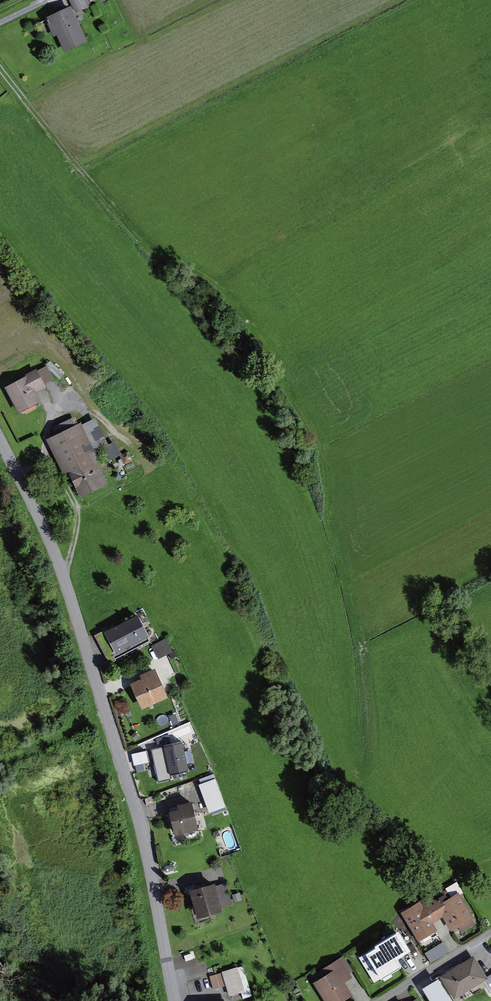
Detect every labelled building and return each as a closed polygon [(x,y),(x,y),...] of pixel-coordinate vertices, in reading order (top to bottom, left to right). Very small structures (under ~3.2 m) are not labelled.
[(78,13),(95,6),(92,0),(72,0),(78,13)] [(90,42),(75,7),(47,19),(56,37),(60,35),(68,52),(90,42)] [(57,380),(50,366),(40,371),(48,385),(57,380)] [(9,387),(22,413),(42,402),(38,393),(49,387),(48,385),(40,371),(40,370),(9,387)] [(78,417),(56,428),(60,435),(82,424),(78,417)] [(112,444),(99,418),(85,425),(97,451),(112,444)] [(50,440),(69,477),(73,476),(100,462),(102,461),(97,451),(85,425),(83,423),(60,435),(50,440)] [(73,476),(84,498),(112,484),(100,462),(73,476)] [(153,636),(142,613),(107,631),(118,654),(153,636)] [(169,639),(155,646),(161,659),(176,652),(169,639)] [(145,680),(135,684),(146,709),(171,698),(169,692),(160,672),(158,669),(143,676),(145,680)] [(177,688),(168,669),(160,672),(169,692),(177,688)] [(186,742),(154,749),(162,782),(175,780),(174,774),(193,770),(186,742)] [(149,750),(134,752),(135,763),(150,761),(149,750)] [(219,778),(202,784),(213,812),(229,806),(219,778)] [(183,811),(173,814),(179,837),(203,831),(196,802),(181,806),(183,811)] [(456,882),(405,914),(423,942),(441,930),(437,923),(446,918),(456,933),(479,918),(456,882)] [(229,883),(194,892),(201,919),(226,913),(224,907),(235,904),(229,883)] [(401,930),(366,952),(385,983),(408,968),(403,960),(415,953),(409,944),(415,941),(408,930),(403,934),(401,930)] [(432,962),(450,952),(445,941),(426,951),(432,962)] [(347,955),(314,976),(330,1000),(346,1000),(355,995),(347,983),(355,978),(353,973),(357,971),(347,955)] [(444,977),(458,1000),(490,980),(490,977),(478,956),(444,977)] [(241,967),(213,976),(217,989),(229,985),(233,997),(249,992),(241,967)]
